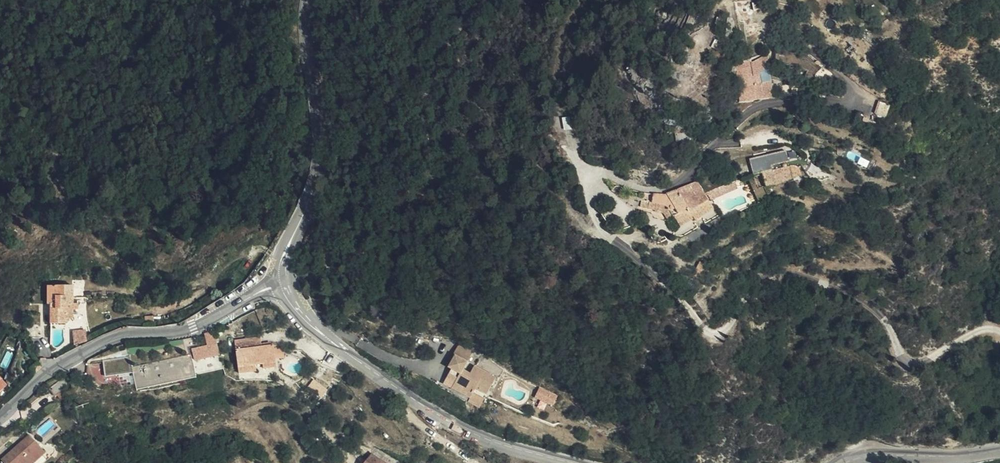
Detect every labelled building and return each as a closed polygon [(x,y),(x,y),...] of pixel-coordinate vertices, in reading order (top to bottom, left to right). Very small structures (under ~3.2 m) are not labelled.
[(744,79),(741,66),(741,67),(733,69),(727,72),(730,95),(758,85),(752,85),(750,78),(744,79)] [(761,85),(758,85),(730,95),(730,105),(745,104),(745,103),(762,102),(761,85)] [(886,117),(891,104),(880,100),(875,114),(886,117)] [(673,136),(673,132),(664,133),(665,147),(666,147),(666,139),(673,136)] [(674,137),(673,136),(666,139),(666,147),(678,146),(678,137),(674,137)] [(754,176),(751,177),(752,178),(755,190),(765,188),(765,189),(791,179),(789,172),(786,169),(773,172),(762,174),(754,176)] [(752,178),(743,182),(748,192),(755,190),(752,178)] [(703,194),(702,194),(704,200),(726,191),(723,185),(703,194)] [(666,225),(675,228),(683,224),(684,225),(703,214),(687,186),(665,195),(665,221),(665,224),(666,225)] [(661,223),(665,221),(665,195),(656,198),(644,198),(642,206),(638,205),(636,211),(644,214),(645,207),(656,210),(660,219),(661,223)] [(636,211),(638,205),(631,203),(629,209),(636,211)] [(644,214),(660,219),(656,210),(645,207),(644,214)] [(696,279),(686,272),(679,283),(690,290),(696,279)] [(71,308),(71,276),(46,275),(45,294),(48,295),(48,313),(64,313),(64,308),(71,308)] [(85,321),(72,320),(72,334),(86,330),(85,321)] [(206,349),(194,353),(197,362),(217,356),(215,346),(212,335),(207,336),(210,348),(206,349)] [(229,371),(246,370),(246,364),(253,364),(253,368),(266,367),(266,360),(265,346),(253,347),(253,338),(228,339),(229,371)] [(285,357),(283,343),(275,344),(277,358),(285,357)] [(265,346),(266,360),(274,359),(274,353),(268,346),(265,346)] [(447,384),(443,389),(462,402),(466,397),(474,403),(475,404),(490,384),(469,370),(464,377),(457,372),(470,355),(457,346),(449,356),(451,357),(444,368),(446,370),(440,379),(447,384)] [(46,357),(42,352),(35,358),(39,362),(46,357)] [(125,374),(127,378),(129,384),(136,382),(138,385),(142,383),(153,388),(173,380),(177,370),(185,367),(183,363),(187,362),(184,352),(125,374)] [(0,354),(0,380),(14,370),(2,353),(0,354)] [(114,383),(120,380),(118,377),(125,374),(120,363),(96,372),(101,388),(114,383)] [(120,380),(114,383),(118,395),(131,390),(134,396),(153,388),(142,383),(138,385),(136,382),(129,384),(127,378),(120,380)] [(436,384),(443,389),(447,384),(440,379),(436,384)] [(59,392),(58,388),(54,383),(41,393),(47,401),(59,392)] [(555,405),(560,393),(541,385),(536,397),(555,405)] [(474,403),(466,397),(462,402),(460,405),(469,411),(474,403)] [(4,455),(0,459),(0,462),(31,462),(38,457),(21,439),(4,455)]
